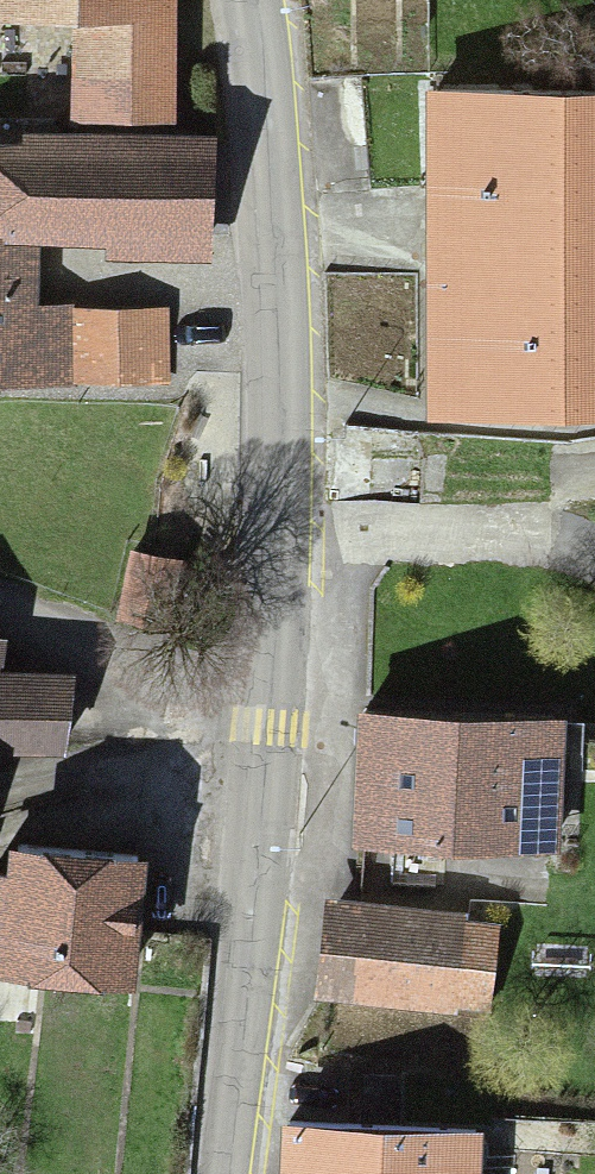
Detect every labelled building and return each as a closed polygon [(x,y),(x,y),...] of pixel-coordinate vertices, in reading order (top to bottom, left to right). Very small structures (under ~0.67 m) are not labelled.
[(63,28),(63,123),(162,123),(163,0),(0,0),(0,28),(63,28)] [(423,410),(594,411),(594,99),(426,98),(423,410)] [(27,155),(27,263),(207,263),(207,154),(27,155)] [(27,263),(27,155),(0,155),(0,386),(30,386),(30,385),(159,384),(159,312),(28,313),(27,263)] [(59,752),(67,682),(5,675),(9,642),(0,641),(0,745),(59,752)] [(574,866),(581,724),(354,714),(347,856),(574,866)] [(0,851),(0,965),(130,977),(140,864),(0,851)] [(487,927),(317,910),(308,1000),(478,1017),(487,927)] [(471,1139),(270,1126),(267,1173),(469,1173),(471,1139)]
